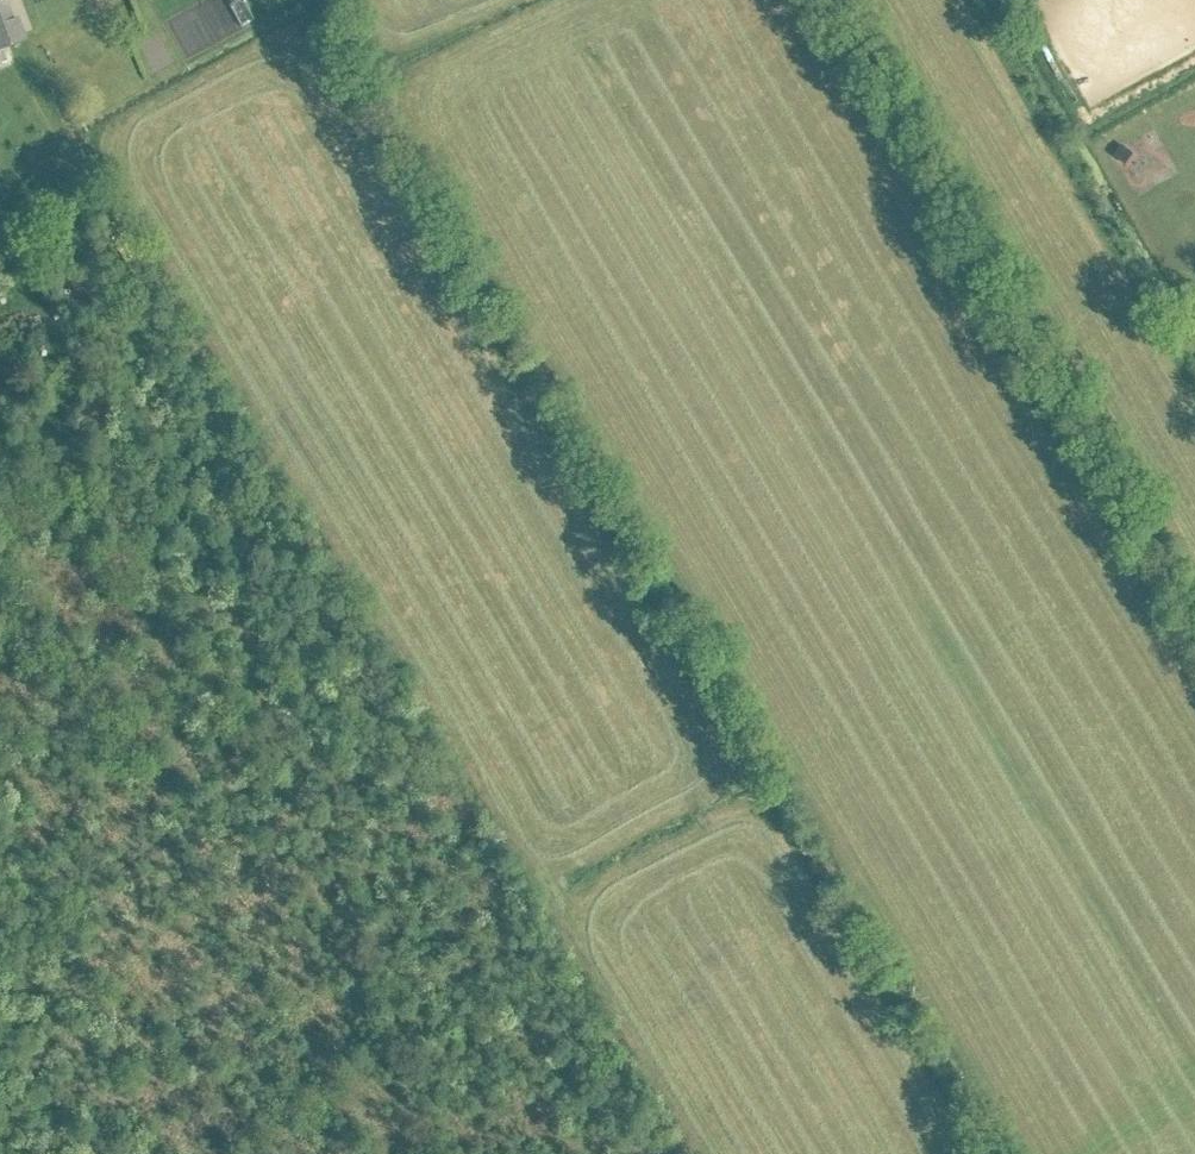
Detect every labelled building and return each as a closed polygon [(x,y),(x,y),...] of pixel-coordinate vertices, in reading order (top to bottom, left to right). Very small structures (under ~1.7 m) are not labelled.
[(29,37),(14,0),(0,0),(0,48),(29,37)]
